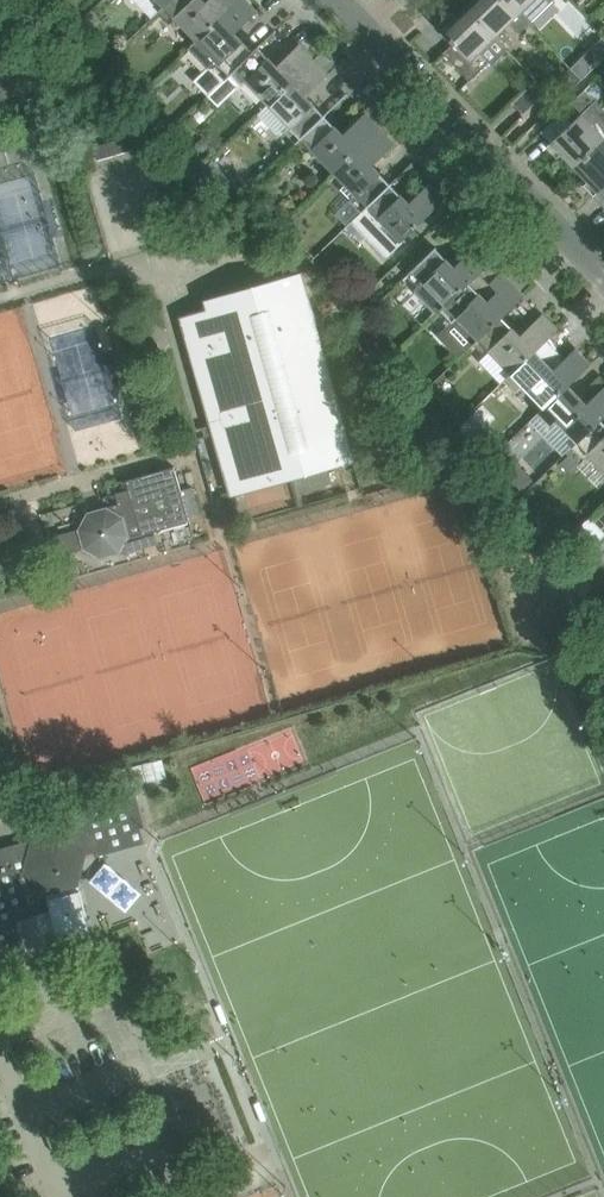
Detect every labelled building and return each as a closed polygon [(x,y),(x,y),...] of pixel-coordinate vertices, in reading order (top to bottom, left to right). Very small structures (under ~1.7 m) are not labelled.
[(159,10),(171,22),(176,17),(198,40),(239,0),(208,0),(205,2),(203,0),(170,0),(165,5),(159,10)] [(188,49),(206,68),(193,80),(208,95),(229,75),(252,51),(234,33),(257,11),(246,0),(239,0),(198,40),(188,49)] [(465,6),(495,37),(507,25),(517,35),(528,24),(519,14),(505,0),(472,0),(465,6)] [(553,0),(505,0),(519,14),(528,24),(553,0)] [(479,53),(495,37),(465,6),(441,30),(452,43),(442,53),(469,81),(488,62),(479,53)] [(89,45),(100,56),(114,42),(103,31),(89,45)] [(252,51),(229,75),(240,85),(262,109),(268,103),(313,60),(298,44),(276,66),(258,47),(260,45),(259,45),(252,51)] [(101,67),(110,78),(116,72),(116,64),(110,58),(101,67)] [(262,109),(257,114),(276,134),(284,131),(296,143),(324,116),(306,96),(328,75),(313,60),(268,103),(262,109)] [(536,79),(511,103),(522,115),(547,91),(536,79)] [(575,168),(603,139),(603,112),(594,102),(595,101),(584,89),(559,113),(569,124),(550,142),(575,168)] [(324,116),(296,143),(307,154),(312,149),(334,172),(379,128),(365,113),(342,134),(324,116)] [(379,128),(334,172),(356,194),(350,199),(362,211),(390,184),(372,165),(394,143),(379,128)] [(168,143),(177,152),(182,148),(173,138),(168,143)] [(575,168),(598,191),(603,185),(603,139),(575,168)] [(111,142),(94,147),(98,160),(115,155),(111,142)] [(390,184),(362,211),(373,223),(378,218),(400,241),(446,197),(431,181),(408,203),(390,184)] [(439,311),(474,277),(491,261),(476,245),(454,267),(435,247),(406,275),(418,287),(414,291),(436,314),(439,311)] [(472,345),(478,340),(502,317),(524,295),(501,271),(484,288),(474,277),(439,311),(472,345)] [(346,404),(322,319),(320,312),(312,314),(300,274),(206,300),(209,310),(181,318),(231,494),(353,459),(338,407),(346,404)] [(511,374),(535,351),(557,330),(542,314),(520,335),(502,317),(478,340),(472,345),(484,357),(489,351),(511,374)] [(375,333),(364,341),(379,359),(389,350),(375,333)] [(535,351),(511,374),(506,379),(517,391),(522,386),(544,409),(568,385),(590,364),(575,348),(553,370),(535,351)] [(411,364),(398,351),(387,361),(400,374),(411,364)] [(544,409),(539,414),(550,426),(556,421),(577,443),(601,420),(603,416),(603,386),(586,404),(568,385),(544,409)] [(494,418),(482,405),(458,428),(489,460),(503,446),(485,427),(494,418)] [(601,420),(577,443),(567,453),(569,455),(559,465),(568,474),(581,462),(602,484),(603,482),(603,423),(601,420)] [(489,461),(522,496),(535,483),(502,449),(489,461)] [(141,535),(189,521),(190,521),(174,466),(126,480),(128,489),(115,493),(118,503),(88,512),(79,528),(56,535),(62,555),(84,548),(101,557),(119,552),(128,536),(141,532),(141,535)] [(132,766),(136,784),(167,777),(162,759),(132,766)] [(0,847),(0,925),(16,920),(26,957),(61,947),(61,950),(94,941),(78,885),(87,853),(95,851),(97,856),(144,842),(140,828),(145,826),(135,793),(26,823),(30,839),(0,847)]
